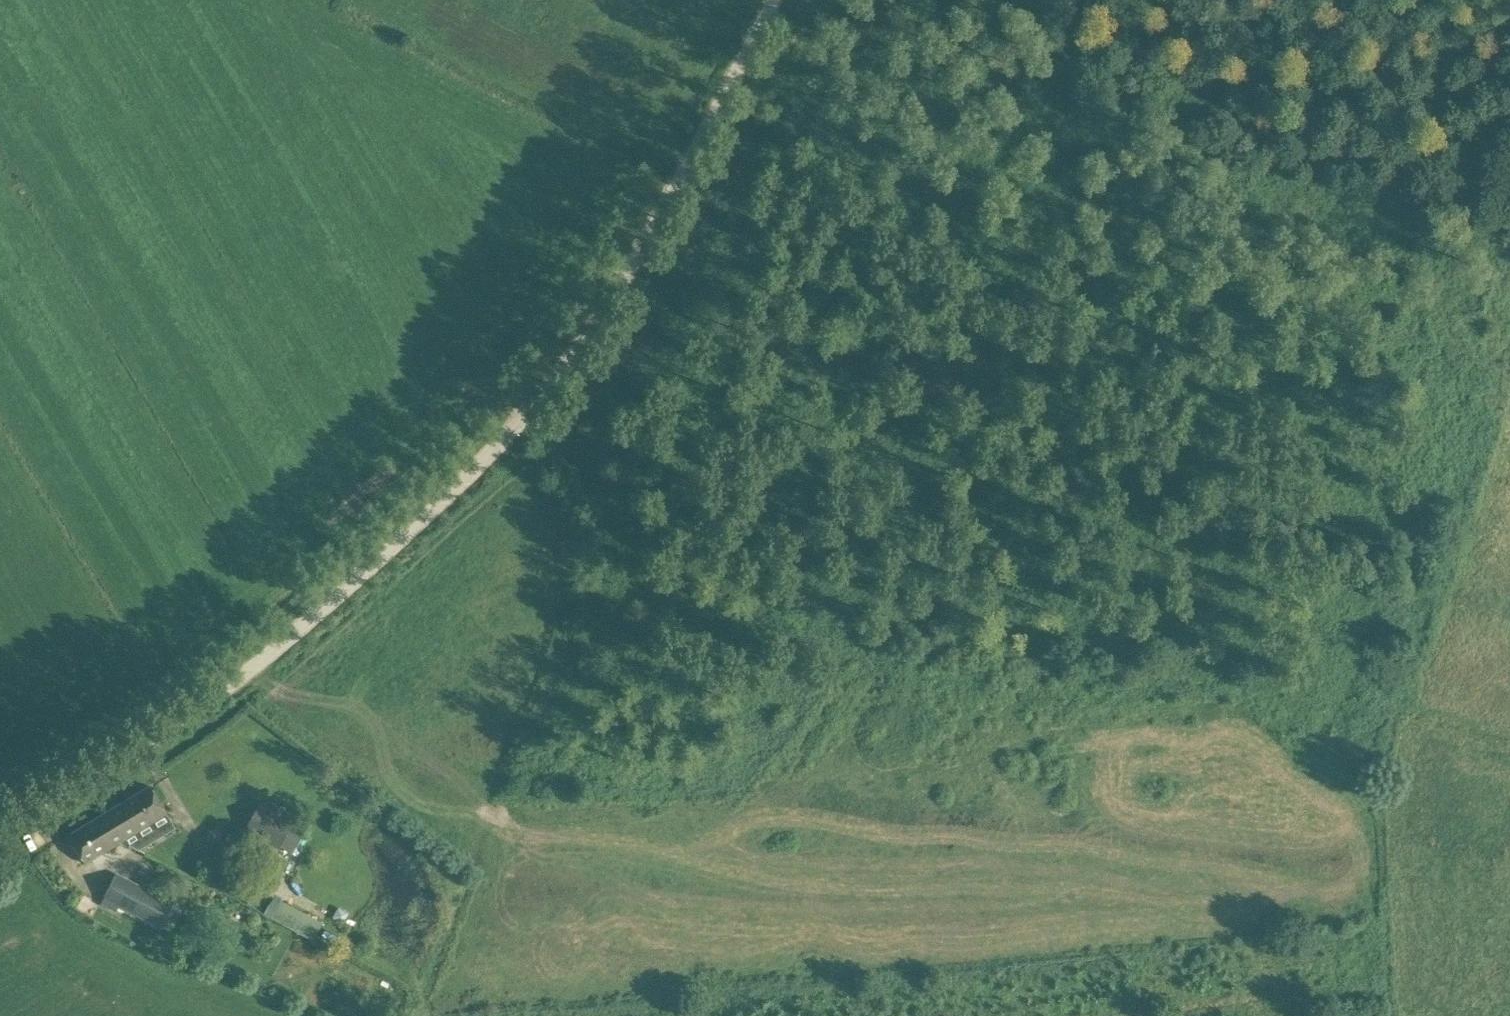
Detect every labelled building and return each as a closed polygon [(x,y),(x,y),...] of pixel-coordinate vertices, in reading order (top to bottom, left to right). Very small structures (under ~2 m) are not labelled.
[(109,811),(126,838),(167,813),(150,786),(109,811)] [(278,849),(294,821),(259,802),(229,857),(253,869),(267,842),(278,849)] [(85,863),(126,838),(109,811),(68,835),(85,863)] [(173,903),(116,873),(101,902),(116,910),(119,905),(161,926),(173,903)] [(322,925),(280,902),(271,919),(313,941),(322,925)]
